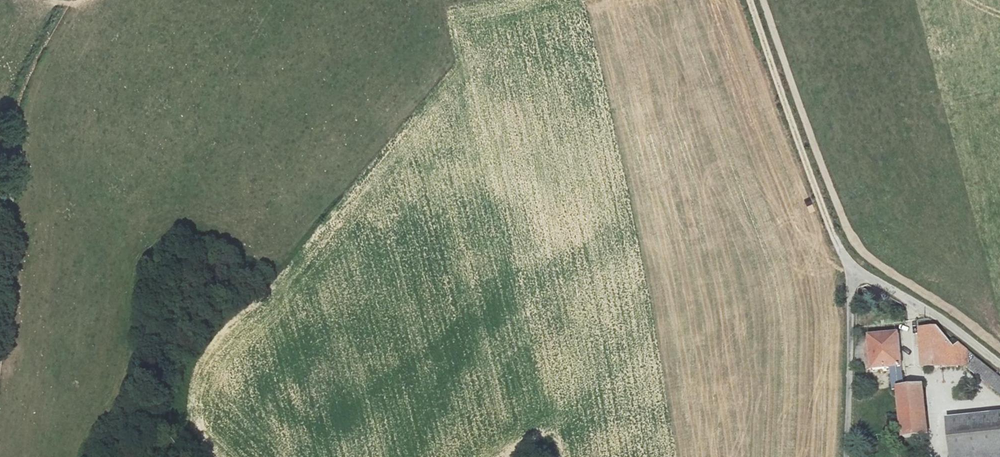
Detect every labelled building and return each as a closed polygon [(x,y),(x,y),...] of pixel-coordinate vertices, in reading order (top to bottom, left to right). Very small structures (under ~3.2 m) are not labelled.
[(957,373),(958,355),(934,336),(916,338),(919,378),(957,373)] [(867,374),(884,372),(900,371),(898,339),(879,340),(866,347),(867,374)] [(978,358),(968,370),(999,398),(999,377),(978,358)] [(900,371),(884,372),(885,394),(893,394),(902,393),(900,371)] [(902,393),(893,394),(896,445),(919,442),(922,441),(919,392),(902,393)] [(959,430),(960,443),(999,440),(999,427),(959,430)] [(947,456),(999,456),(999,440),(960,443),(959,430),(945,431),(947,456)]
